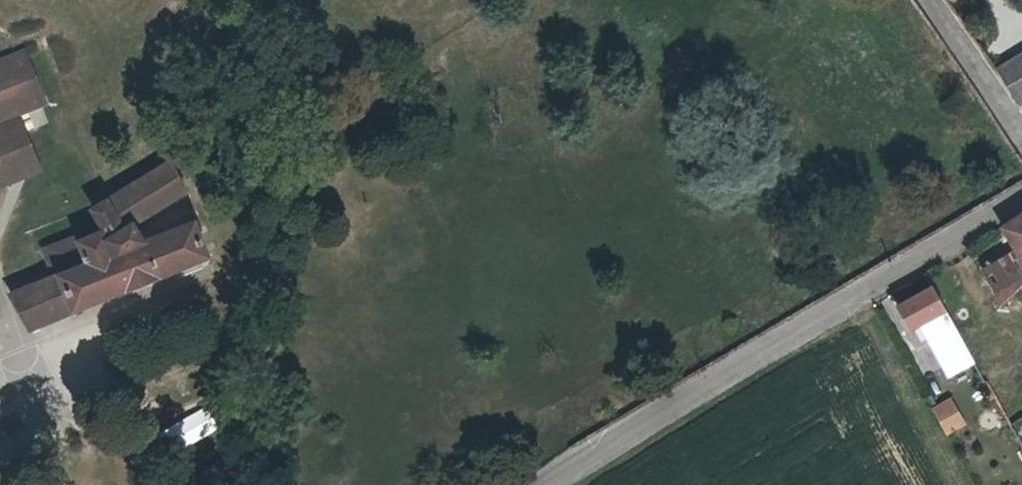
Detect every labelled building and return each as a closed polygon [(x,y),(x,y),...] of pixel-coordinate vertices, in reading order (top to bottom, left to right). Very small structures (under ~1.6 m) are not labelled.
[(1000,68),(1000,70),(1009,83),(1018,102),(1021,100),(1021,55),(1000,68)] [(38,100),(32,85),(21,57),(17,59),(7,63),(25,106),(38,100)] [(25,106),(7,63),(0,66),(0,116),(11,112),(25,106)] [(11,112),(0,116),(0,124),(3,131),(0,132),(0,164),(6,178),(34,167),(11,112)] [(143,179),(164,167),(161,161),(140,173),(143,179)] [(133,223),(188,192),(171,163),(164,167),(143,179),(137,182),(104,202),(121,229),(133,223)] [(110,237),(108,241),(114,255),(144,243),(133,223),(121,229),(104,202),(93,208),(110,237)] [(1014,252),(1021,265),(1021,217),(999,230),(1014,252)] [(48,257),(56,277),(13,294),(31,329),(74,312),(126,291),(210,258),(196,222),(144,243),(114,255),(108,241),(104,233),(85,241),(82,236),(45,250),(48,257)] [(1021,285),(1021,265),(1014,252),(979,277),(997,310),(1021,285)] [(934,289),(900,309),(912,330),(921,325),(953,378),(977,365),(934,289)] [(951,398),(931,409),(946,436),(966,425),(951,398)] [(167,423),(177,445),(214,428),(204,406),(167,423)]
